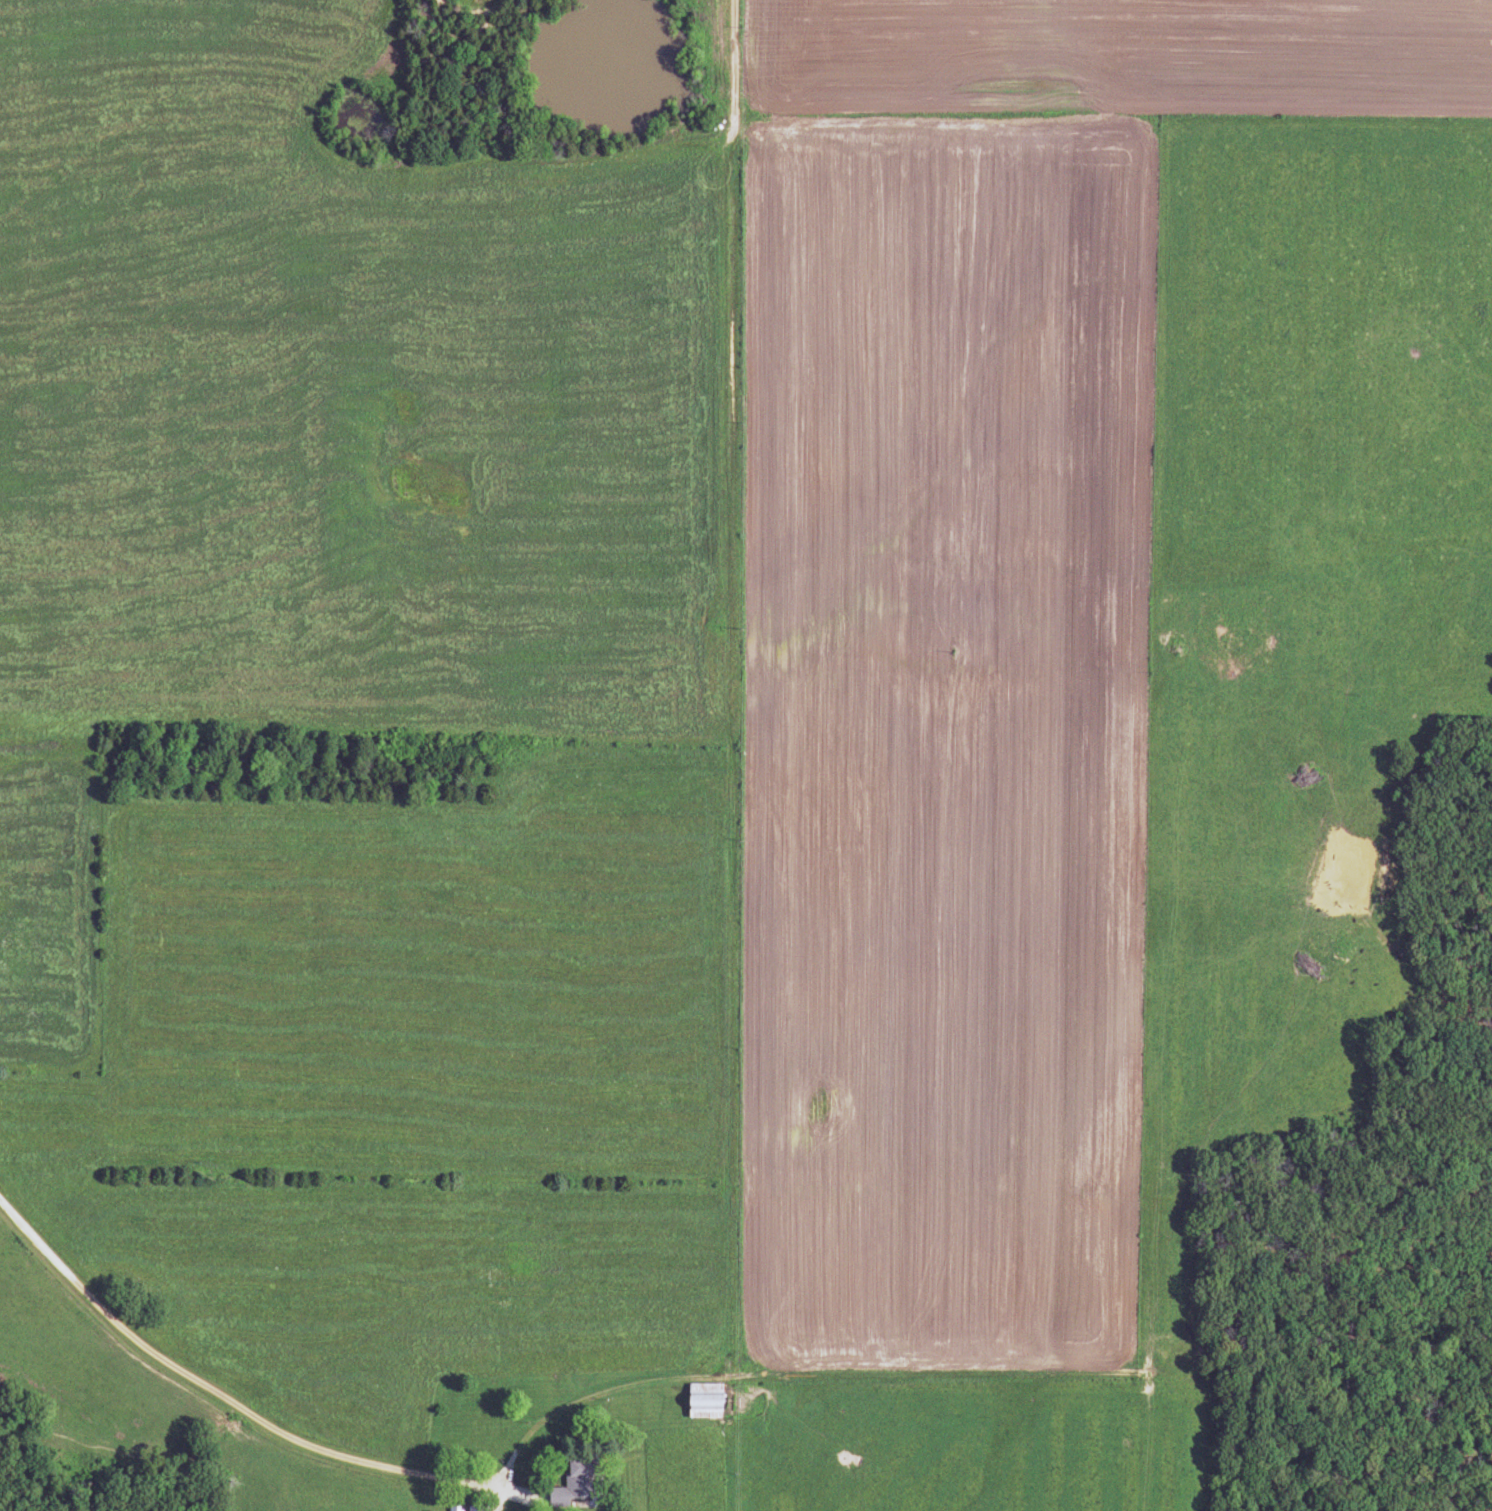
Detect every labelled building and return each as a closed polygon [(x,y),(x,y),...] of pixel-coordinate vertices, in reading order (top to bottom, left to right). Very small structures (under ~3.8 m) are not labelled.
[(719,1385),(684,1385),(684,1418),(719,1418),(719,1385)] [(589,1499),(588,1460),(563,1460),(564,1488),(546,1489),(546,1508),(565,1507),(565,1499),(589,1499)]
